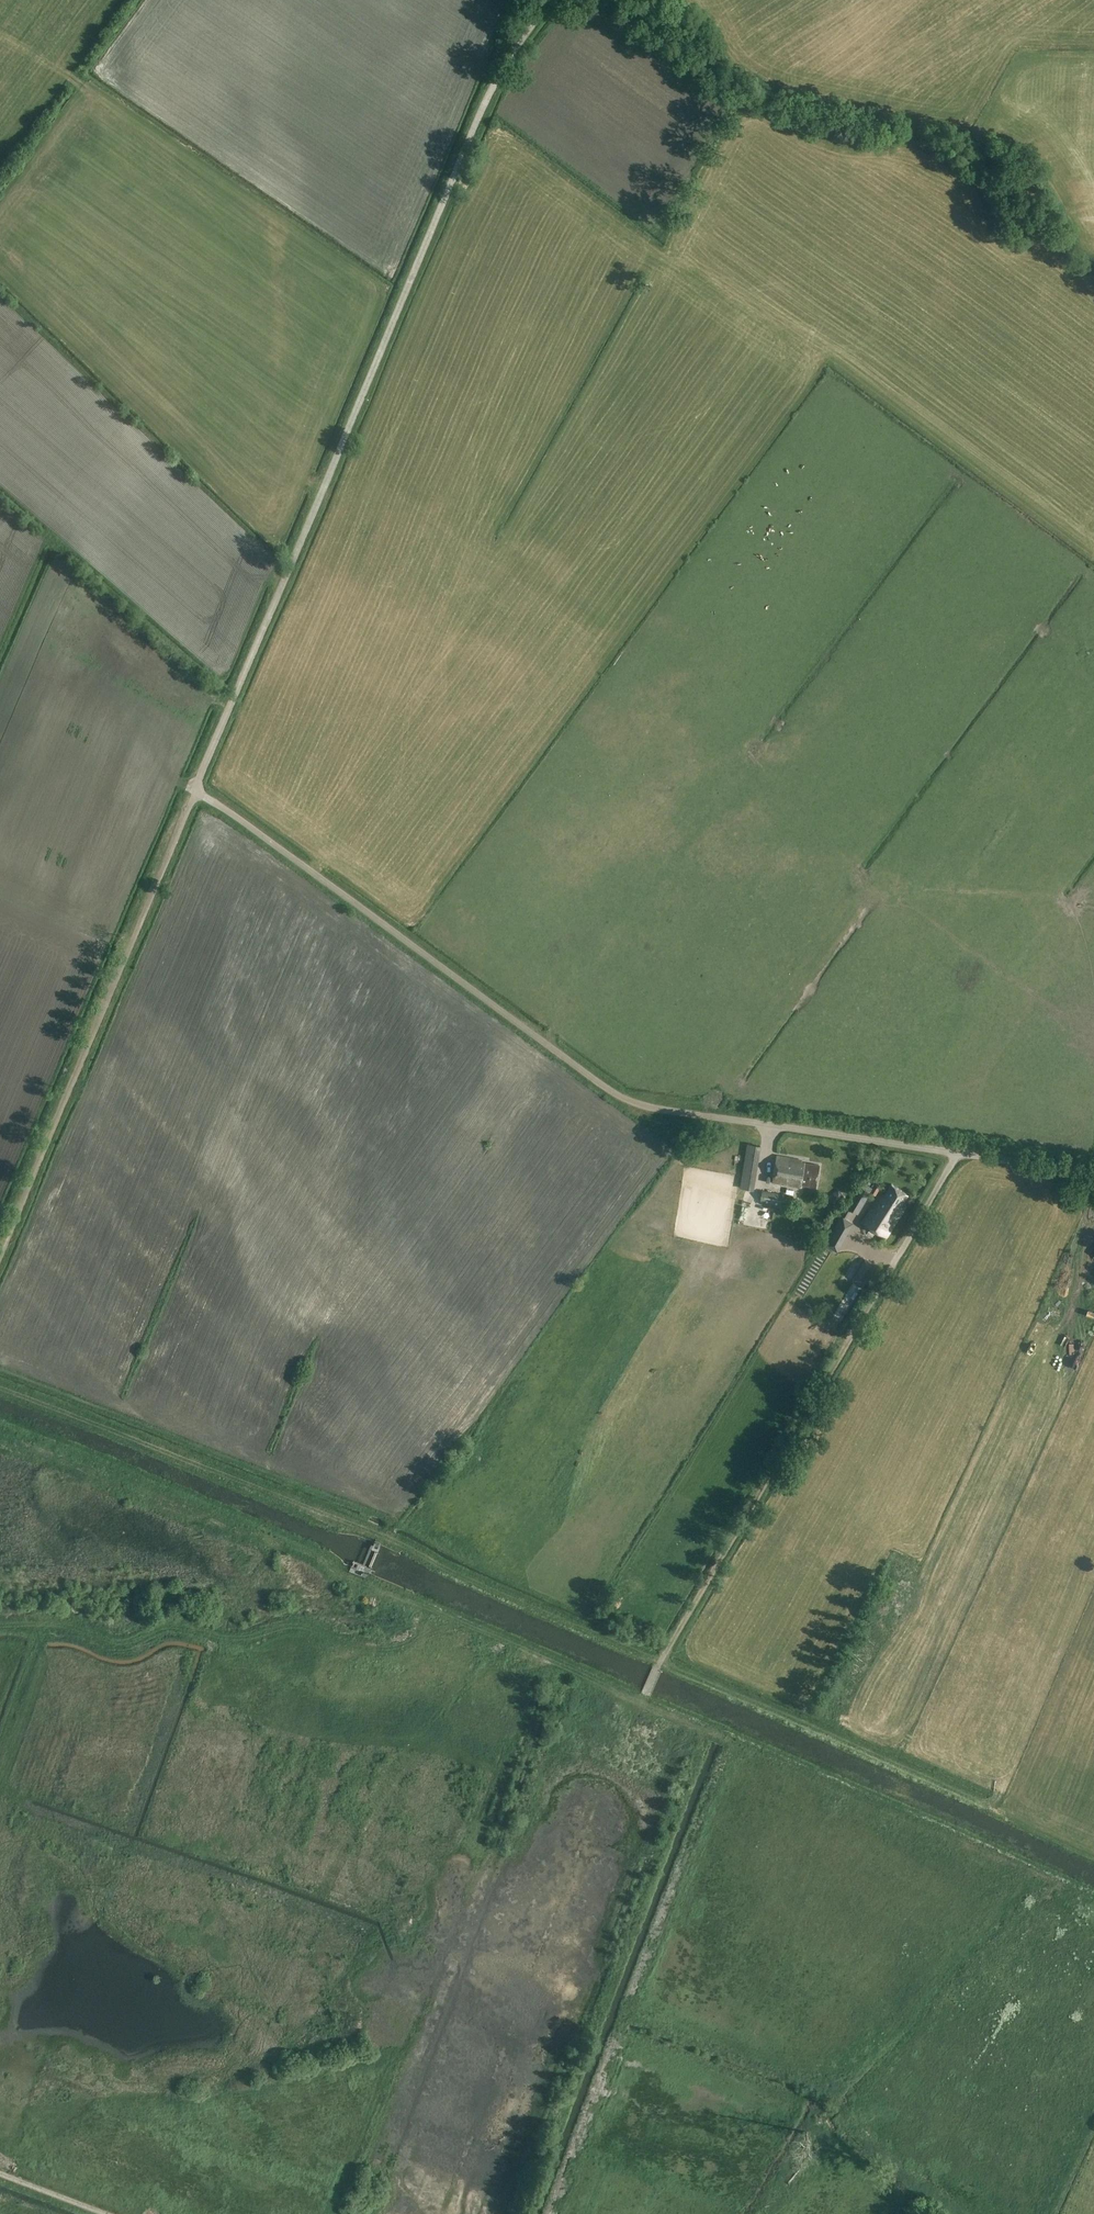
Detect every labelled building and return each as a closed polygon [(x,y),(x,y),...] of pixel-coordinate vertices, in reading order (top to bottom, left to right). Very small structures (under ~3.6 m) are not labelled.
[(748,1144),(741,1187),(754,1189),(761,1146),(748,1144)] [(777,1156),(772,1182),(802,1187),(802,1185),(816,1187),(819,1165),(802,1162),(802,1161),(777,1156)] [(875,1184),(870,1192),(860,1187),(847,1208),(858,1214),(871,1193),(876,1195),(881,1188),(875,1184)] [(863,1223),(886,1237),(900,1216),(896,1214),(908,1194),(892,1184),(885,1195),(881,1193),(863,1223)] [(839,1189),(828,1198),(834,1206),(845,1198),(839,1189)] [(791,1207),(794,1196),(762,1190),(760,1201),(791,1207)] [(846,1235),(835,1229),(826,1245),(836,1251),(846,1235)] [(839,1253),(856,1261),(864,1244),(848,1236),(839,1253)] [(874,1264),(866,1260),(854,1279),(862,1284),(874,1264)]
